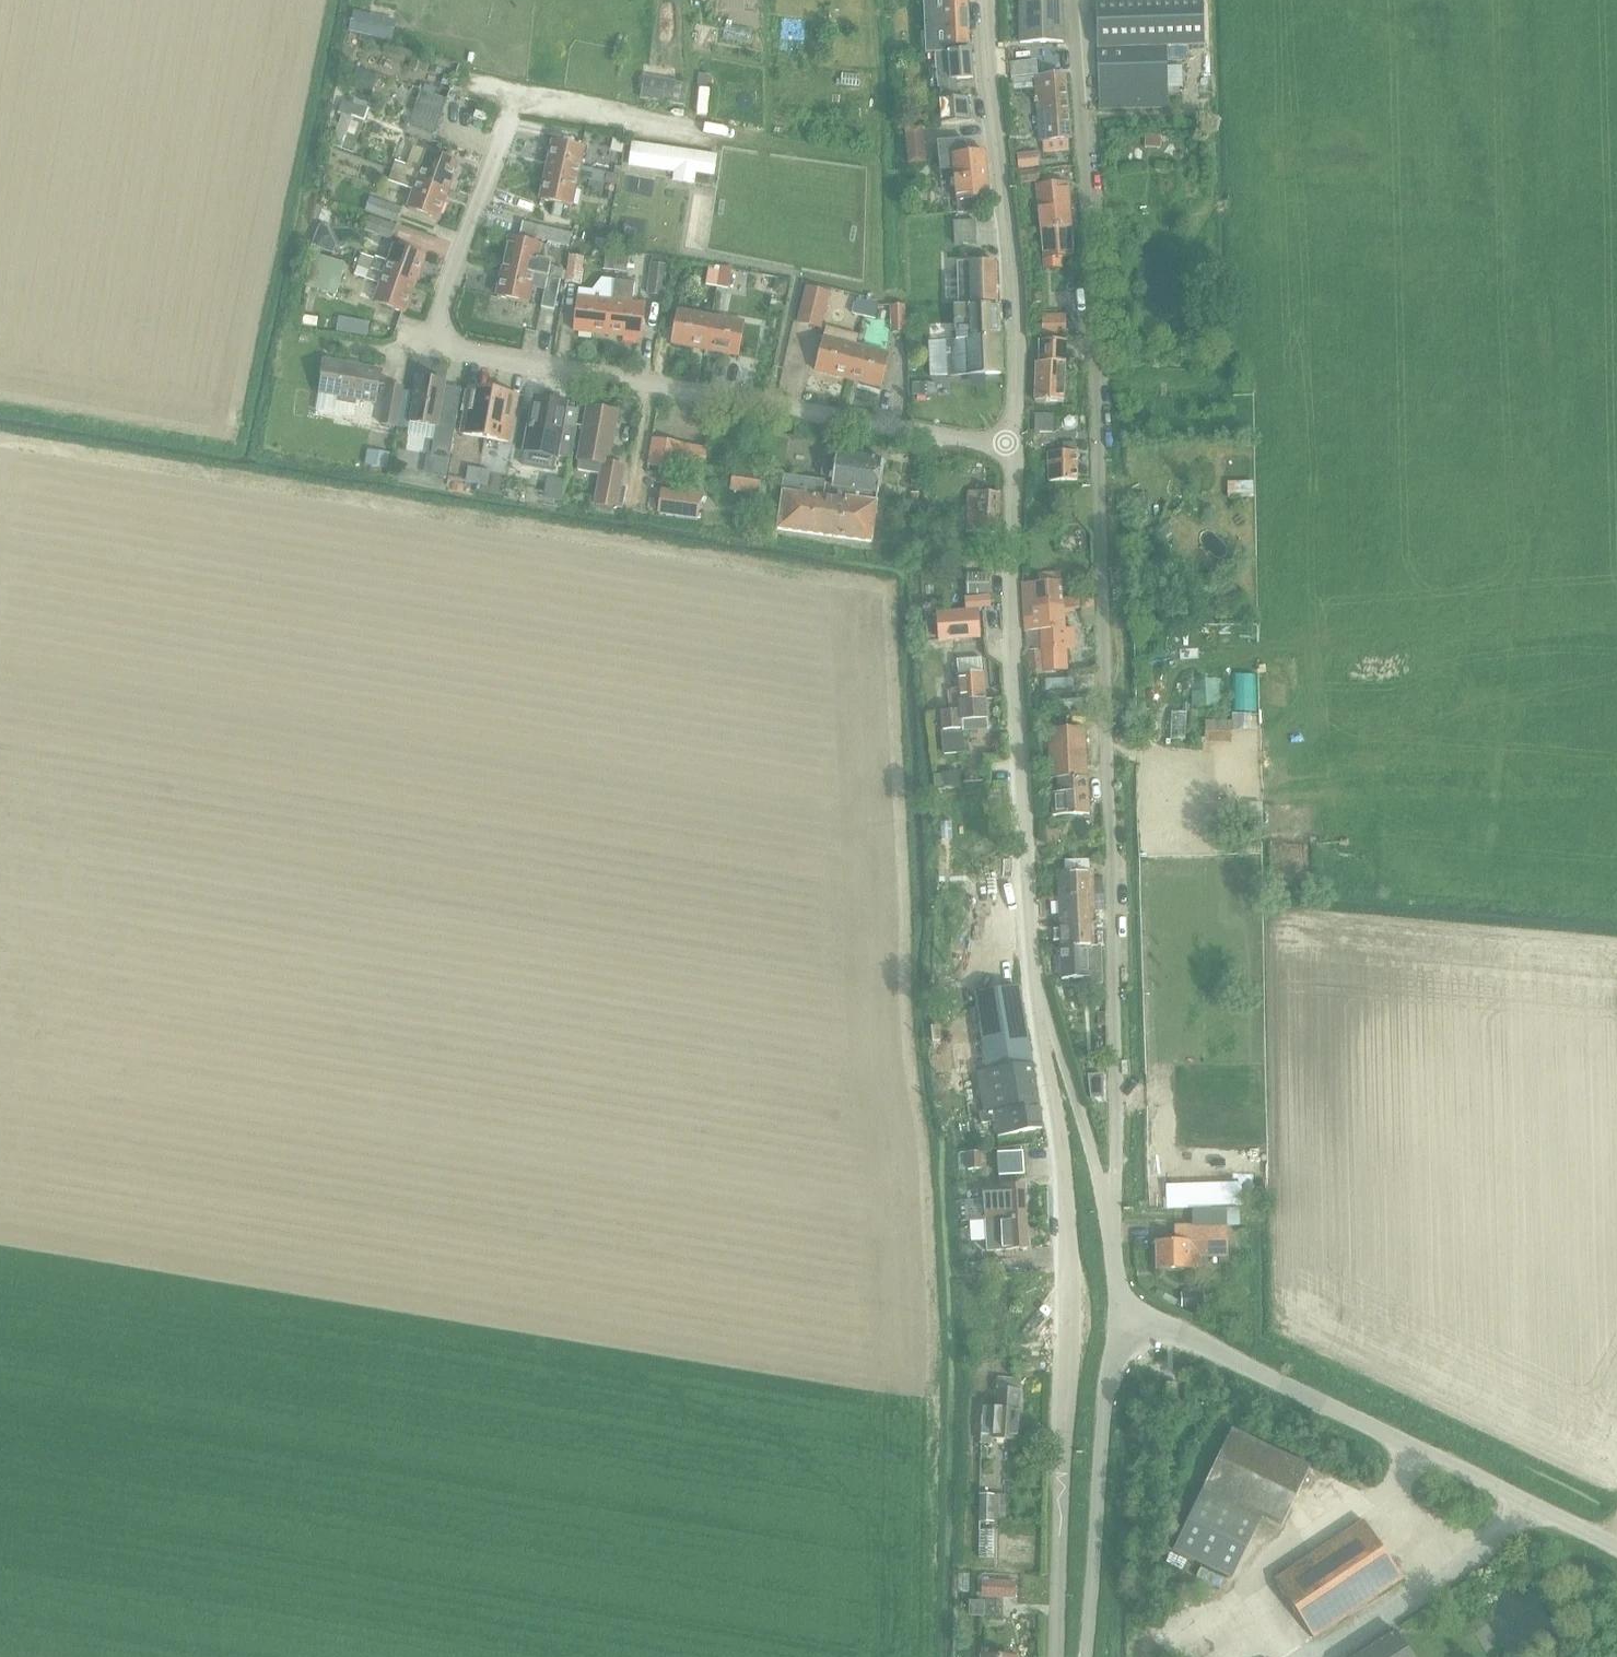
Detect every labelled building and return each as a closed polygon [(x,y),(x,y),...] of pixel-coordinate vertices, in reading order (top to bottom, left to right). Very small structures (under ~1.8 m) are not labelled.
[(925,54),(935,54),(945,53),(945,48),(969,47),(967,0),(923,0),(925,54)] [(1020,43),(1064,43),(1062,0),(1020,0),(1020,43)] [(1099,110),(1168,108),(1167,61),(1189,60),(1189,47),(1204,46),(1203,0),(1096,0),(1099,110)] [(391,41),(394,27),(395,22),(369,16),(355,13),(351,32),(391,41)] [(959,99),(957,80),(973,78),(971,51),(935,54),(937,82),(941,123),(969,120),(968,98),(959,99)] [(412,58),(409,67),(424,73),(427,64),(412,58)] [(1035,61),(1028,61),(1029,76),(1037,75),(1035,61)] [(357,69),(350,87),(370,95),(377,77),(357,69)] [(699,73),(698,85),(712,86),(713,79),(708,74),(699,73)] [(1069,139),(1068,123),(1064,74),(1036,77),(1039,125),(1040,142),(1069,139)] [(445,76),(442,85),(451,88),(454,79),(445,76)] [(672,104),(672,103),(685,106),(688,84),(645,77),(641,99),(672,104)] [(700,88),(697,115),(708,116),(710,89),(700,88)] [(422,90),(411,120),(406,133),(432,143),(448,99),(422,90)] [(342,114),(331,146),(342,150),(352,118),(365,122),(369,109),(342,100),(338,113),(342,114)] [(957,201),(990,198),(985,152),(966,154),(965,140),(938,143),(941,171),(954,169),(957,201)] [(553,141),(547,171),(577,178),(589,180),(605,183),(606,183),(617,186),(618,186),(620,175),(580,166),(584,148),(553,141)] [(674,181),(696,184),(711,186),(712,178),(715,156),(634,144),(631,166),(675,172),(674,181)] [(392,172),(448,191),(458,163),(429,152),(422,171),(396,162),(392,172)] [(1039,167),(1039,163),(1038,153),(1018,155),(1019,169),(1039,167)] [(1039,181),(1039,173),(1039,170),(1018,172),(1019,183),(1039,181)] [(571,207),(577,178),(547,171),(541,200),(563,205),(571,207)] [(438,220),(448,191),(392,172),(389,181),(415,190),(408,209),(438,220)] [(603,193),(605,183),(589,180),(587,190),(603,193)] [(1041,228),(1043,242),(1072,241),(1071,227),(1069,184),(1037,186),(1041,228)] [(397,223),(402,209),(370,198),(365,211),(397,223)] [(563,205),(553,203),(551,215),(560,217),(563,205)] [(392,240),(396,226),(370,217),(366,231),(392,240)] [(955,221),(955,244),(977,244),(976,221),(955,221)] [(569,246),(572,234),(523,223),(520,236),(569,246)] [(311,246),(333,254),(336,246),(328,227),(320,225),(311,246)] [(510,238),(504,268),(561,280),(563,270),(550,267),(551,262),(538,259),(541,245),(510,238)] [(1073,257),(1072,241),(1043,242),(1044,258),(1044,269),(1062,268),(1061,257),(1073,257)] [(360,265),(414,285),(424,257),(395,246),(389,262),(377,258),(376,260),(363,256),(360,265)] [(566,283),(573,284),(577,251),(571,250),(570,256),(566,283)] [(627,273),(629,251),(618,250),(617,256),(605,255),(604,270),(627,273)] [(577,251),(573,284),(580,285),(584,258),(583,258),(584,252),(577,251)] [(336,296),(346,264),(316,254),(306,286),(336,296)] [(663,296),(667,266),(668,257),(652,255),(652,264),(648,294),(663,296)] [(946,305),(995,303),(994,262),(957,263),(958,276),(946,276),(946,305)] [(404,313),(414,285),(360,265),(356,275),(381,284),(375,303),(404,313)] [(504,268),(497,297),(528,304),(532,285),(545,287),(547,287),(543,306),(555,308),(559,290),(561,280),(504,268)] [(707,272),(705,286),(728,289),(730,275),(707,272)] [(776,279),(774,291),(787,294),(789,281),(776,279)] [(612,301),(608,335),(642,339),(646,305),(632,304),(635,283),(615,280),(612,301)] [(797,322),(799,323),(821,329),(830,294),(806,288),(797,322)] [(574,331),(608,335),(612,301),(578,297),(574,331)] [(852,314),(864,317),(867,302),(856,300),(852,314)] [(867,302),(864,317),(876,319),(879,305),(867,302)] [(889,306),(891,332),(904,331),(902,305),(889,306)] [(950,340),(950,341),(938,341),(938,364),(951,364),(951,375),(1002,374),(999,305),(954,305),(956,341),(950,340)] [(678,311),(671,344),(705,350),(711,317),(678,311)] [(1042,315),(1042,335),(1065,335),(1066,316),(1042,315)] [(711,317),(705,350),(739,356),(745,323),(711,317)] [(356,319),(353,333),(366,336),(369,321),(356,319)] [(815,371),(848,379),(856,346),(858,335),(826,327),(815,371)] [(1036,363),(1035,402),(1063,403),(1064,365),(1065,365),(1066,342),(1040,342),(1040,363),(1036,363)] [(856,346),(848,379),(881,388),(890,355),(856,346)] [(326,361),(319,393),(339,397),(338,402),(356,406),(357,400),(376,404),(382,371),(326,361)] [(436,428),(434,440),(431,458),(450,461),(458,413),(441,410),(446,383),(418,378),(410,423),(436,428)] [(937,382),(925,383),(926,395),(938,394),(937,382)] [(396,427),(403,388),(388,385),(381,424),(396,427)] [(461,434),(485,439),(494,391),(469,387),(461,434)] [(494,391),(485,439),(510,443),(519,396),(494,391)] [(535,399),(526,451),(524,465),(551,470),(553,455),(571,458),(579,410),(565,408),(566,405),(535,399)] [(589,408),(579,459),(577,470),(601,474),(602,475),(596,505),(616,509),(616,508),(622,509),(626,488),(622,487),(626,464),(608,460),(617,414),(589,408)] [(1053,444),(1054,415),(1034,415),(1034,444),(1053,444)] [(655,439),(650,466),(676,470),(678,462),(704,467),(708,448),(655,439)] [(1049,482),(1077,481),(1076,443),(1063,444),(1063,452),(1048,453),(1049,482)] [(368,450),(365,464),(387,468),(390,454),(368,450)] [(833,478),(832,487),(831,487),(854,490),(853,500),(877,503),(877,502),(878,494),(883,460),(836,454),(825,453),(822,476),(833,478)] [(427,457),(424,474),(447,478),(450,461),(431,458),(427,457)] [(466,482),(478,484),(480,469),(469,467),(466,482)] [(480,469),(478,484),(488,486),(491,471),(480,469)] [(548,477),(544,499),(562,502),(566,480),(548,477)] [(871,542),(877,503),(853,500),(854,490),(831,487),(832,487),(823,485),(823,483),(785,477),(778,530),(871,542)] [(1253,482),(1229,483),(1229,499),(1253,498),(1253,482)] [(659,514),(675,516),(678,492),(663,490),(659,514)] [(911,491),(910,504),(917,504),(918,492),(911,491)] [(678,492),(675,516),(696,519),(699,495),(678,492)] [(998,534),(1000,493),(969,492),(967,532),(998,534)] [(1147,496),(1134,497),(1135,514),(1148,513),(1147,496)] [(1166,521),(1154,532),(1160,539),(1172,528),(1166,521)] [(988,573),(966,573),(966,594),(988,594),(988,573)] [(1022,584),(1023,602),(1062,600),(1061,573),(1039,574),(1039,583),(1022,584)] [(964,598),(965,610),(979,609),(990,608),(989,597),(964,598)] [(1079,599),(1062,600),(1023,602),(1025,631),(1026,631),(1026,645),(1040,644),(1041,650),(1028,651),(1029,672),(1066,671),(1062,609),(1080,608),(1079,599)] [(1095,600),(1081,601),(1082,609),(1095,609),(1095,607),(1095,600)] [(979,609),(937,612),(939,635),(981,631),(979,609)] [(1095,609),(1082,609),(1082,619),(1084,626),(1096,626),(1095,609)] [(960,690),(951,691),(953,711),(961,710),(961,701),(985,699),(981,658),(957,660),(960,690)] [(986,699),(985,699),(961,701),(961,710),(953,711),(942,712),(944,730),(942,730),(945,755),(965,752),(963,731),(988,728),(986,699)] [(1231,722),(1205,720),(1203,741),(1230,742),(1231,722)] [(1053,816),(1089,815),(1087,776),(1084,729),(1048,730),(1051,778),(1059,777),(1059,793),(1052,793),(1053,816)] [(940,775),(933,776),(934,788),(941,788),(960,786),(958,771),(940,773),(940,775)] [(1261,802),(1247,802),(1248,822),(1261,822),(1261,802)] [(1059,824),(1047,824),(1048,843),(1060,842),(1059,824)] [(1057,873),(1058,898),(1093,896),(1103,896),(1102,879),(1093,879),(1092,871),(1057,873)] [(1058,898),(1060,923),(1095,921),(1094,912),(1103,911),(1103,896),(1093,896),(1058,898)] [(1060,923),(1061,948),(1096,947),(1105,946),(1104,930),(1095,930),(1095,921),(1060,923)] [(1101,946),(1061,948),(1062,979),(1083,978),(1083,985),(1102,984),(1101,946)] [(998,1136),(1042,1129),(1027,1032),(1025,1032),(1019,989),(975,996),(982,1039),(951,1043),(956,1074),(978,1070),(985,1111),(980,1112),(981,1123),(995,1121),(998,1136)] [(1104,1075),(1087,1075),(1090,1099),(1104,1099),(1104,1075)] [(981,1152),(968,1152),(968,1168),(981,1168),(981,1152)] [(1023,1174),(1022,1152),(998,1154),(999,1176),(1023,1174)] [(1165,1184),(1165,1207),(1240,1205),(1240,1182),(1165,1184)] [(984,1190),(986,1220),(986,1221),(1026,1218),(1024,1186),(999,1188),(999,1189),(984,1190)] [(1026,1218),(986,1221),(986,1220),(985,1220),(987,1252),(1029,1249),(1027,1218),(1026,1218)] [(1189,1226),(1189,1241),(1156,1241),(1157,1270),(1201,1269),(1201,1256),(1224,1256),(1223,1225),(1189,1226)] [(1204,1291),(1181,1292),(1181,1308),(1205,1307),(1204,1291)] [(984,1407),(982,1434),(981,1444),(993,1445),(993,1439),(1017,1441),(1022,1380),(1004,1379),(1004,1384),(999,1383),(998,1388),(997,1388),(995,1408),(984,1407)] [(1167,1383),(1166,1399),(1177,1399),(1177,1383),(1167,1383)] [(1231,1429),(1202,1490),(1263,1518),(1282,1526),(1310,1467),(1231,1429)] [(1263,1518),(1202,1490),(1173,1548),(1232,1576),(1263,1518)] [(1006,1494),(980,1494),(979,1494),(979,1522),(994,1522),(994,1517),(1006,1518),(1006,1494)] [(1303,1562),(1275,1581),(1313,1639),(1403,1580),(1364,1521),(1348,1532),(1344,1527),(1331,1536),(1320,1519),(1288,1539),(1303,1562)] [(982,1581),(982,1596),(1015,1597),(1016,1582),(982,1581)] [(984,1602),(969,1602),(969,1618),(984,1618),(984,1602)] [(1475,1634),(1483,1647),(1496,1639),(1489,1626),(1475,1634)] [(1357,1656),(1412,1656),(1397,1634),(1396,1632),(1357,1656)]
